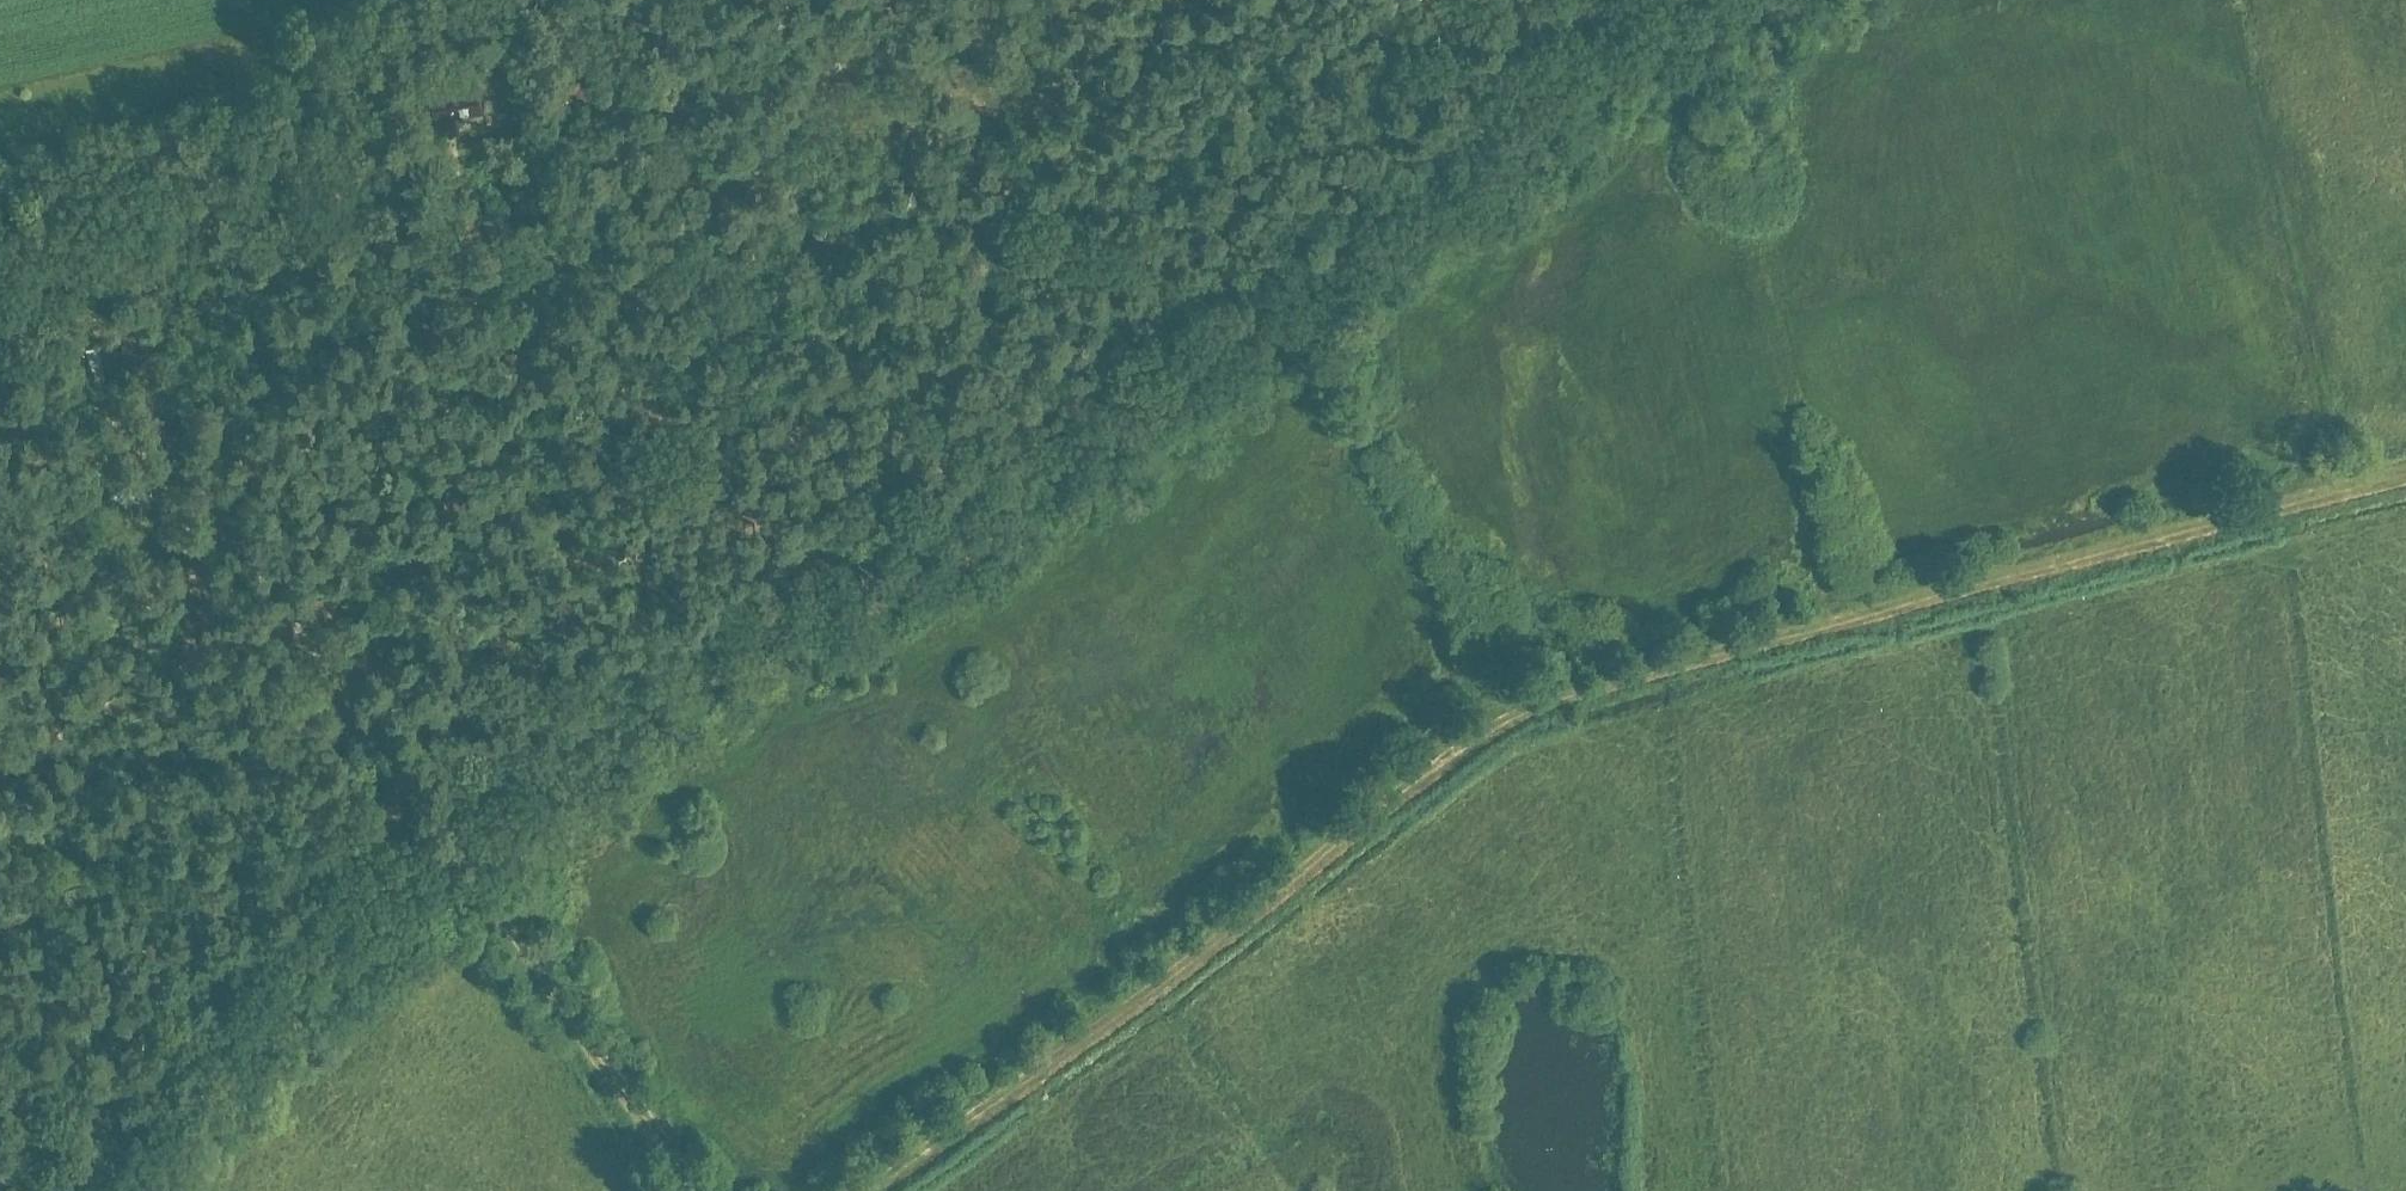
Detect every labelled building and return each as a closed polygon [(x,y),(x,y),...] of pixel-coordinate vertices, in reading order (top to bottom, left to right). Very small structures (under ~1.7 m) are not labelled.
[(482,112),(478,85),(451,89),(452,93),(433,95),(435,114),(454,112),(454,116),(482,112)] [(72,353),(84,350),(80,334),(68,337),(72,353)] [(118,367),(112,342),(85,348),(93,383),(105,380),(103,371),(118,367)] [(64,479),(54,469),(45,479),(55,489),(64,479)]
